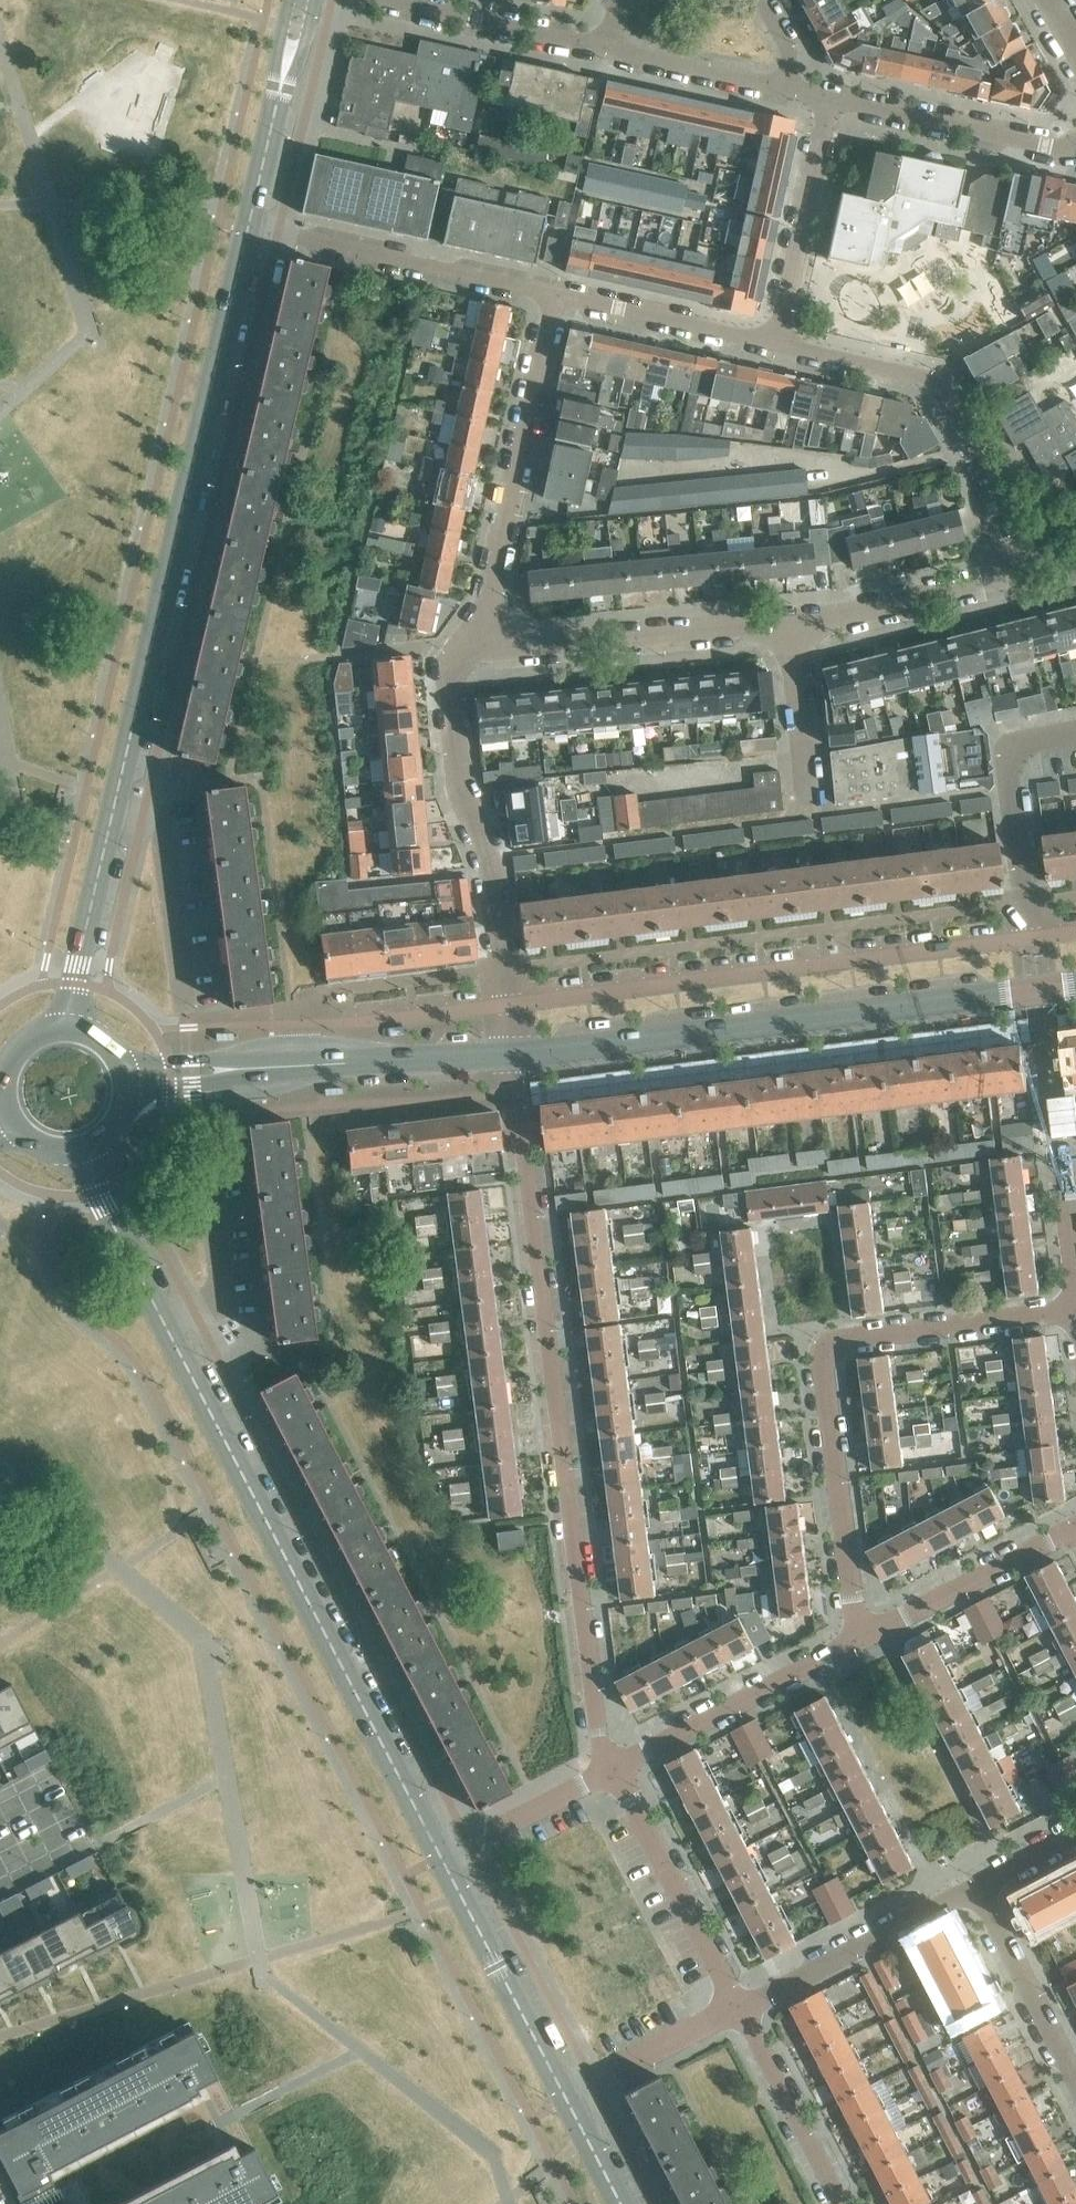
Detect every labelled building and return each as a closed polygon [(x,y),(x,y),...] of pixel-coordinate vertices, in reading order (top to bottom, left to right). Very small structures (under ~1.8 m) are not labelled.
[(832,0),(796,0),(799,6),(803,7),(807,14),(832,0)] [(852,11),(847,3),(852,0),(832,0),(807,14),(811,20),(809,22),(812,28),(815,29),(816,31),(852,11)] [(886,17),(905,6),(902,3),(900,0),(897,0),(881,9),(886,17)] [(1006,18),(1007,15),(1004,8),(1000,8),(996,0),(987,0),(960,15),(939,27),(949,35),(966,25),(973,37),(977,34),(1006,18)] [(987,0),(946,0),(950,6),(954,4),(960,15),(987,0)] [(918,10),(928,18),(938,13),(932,2),(918,10)] [(884,33),(896,23),(905,12),(908,9),(905,6),(886,17),(876,22),(881,32),(883,31),(884,33)] [(843,41),(850,37),(873,24),(867,14),(857,20),(852,11),(816,31),(815,32),(817,34),(816,37),(820,44),(823,45),(826,51),(843,41)] [(905,12),(896,23),(899,26),(908,28),(910,17),(905,12)] [(999,60),(1023,47),(1015,34),(1016,31),(1013,25),(1009,25),(1006,18),(977,34),(987,51),(973,59),(986,67),(999,60)] [(911,34),(911,35),(924,38),(936,41),(937,37),(934,34),(915,19),(911,34)] [(873,75),(879,49),(882,35),(871,32),(869,42),(851,39),(850,37),(843,41),(826,51),(831,59),(836,64),(848,69),(873,75)] [(884,74),(897,77),(905,41),(894,39),(892,52),(879,49),(873,75),(882,77),(884,74)] [(419,40),(416,55),(412,72),(417,73),(415,82),(426,85),(421,107),(448,113),(445,127),(469,132),(478,93),(472,92),(473,87),(475,77),(481,53),(419,40)] [(925,83),(930,60),(917,57),(920,45),(909,43),(902,78),(913,80),(914,84),(921,85),(923,83),(925,83)] [(362,58),(351,55),(341,101),(342,101),(340,110),(339,110),(335,126),(364,133),(364,135),(388,140),(390,131),(388,130),(394,101),(421,107),(426,85),(415,82),(417,73),(412,72),(416,55),(366,44),(362,58)] [(1024,46),(1023,47),(999,60),(1004,69),(1002,80),(995,79),(990,100),(1009,104),(1009,103),(1013,104),(1014,105),(1022,107),(1022,106),(1027,107),(1028,106),(1036,108),(1048,92),(1043,83),(1044,83),(1042,78),(1043,76),(1039,69),(1037,69),(1024,46)] [(948,88),(955,56),(956,53),(946,51),(943,63),(930,60),(925,83),(929,84),(930,87),(937,89),(940,86),(948,88)] [(986,67),(973,59),(973,60),(955,56),(948,88),(950,89),(949,91),(986,99),(990,78),(986,67)] [(587,137),(592,112),(600,80),(502,58),(495,91),(507,93),(504,106),(576,122),(574,134),(587,137)] [(475,77),(473,87),(481,89),(483,79),(475,77)] [(626,86),(606,81),(596,126),(608,129),(611,115),(619,117),(626,86)] [(626,86),(619,117),(629,119),(626,133),(635,135),(646,90),(626,86)] [(646,90),(635,135),(649,138),(652,124),(660,126),(666,95),(646,90)] [(666,95),(660,126),(669,128),(666,143),(676,145),(686,99),(666,95)] [(686,99),(676,145),(689,148),(692,133),(700,135),(707,104),(686,99)] [(707,104),(700,135),(710,137),(706,151),(716,154),(726,108),(707,104)] [(726,108),(716,154),(729,156),(732,142),(741,144),(744,130),(742,130),(746,112),(726,108)] [(742,130),(744,130),(762,134),(763,133),(773,136),(777,117),(747,110),(746,112),(742,130)] [(763,133),(762,134),(759,150),(791,156),(795,136),(791,135),(794,121),(777,117),(773,136),(763,133)] [(547,149),(479,134),(475,151),(543,166),(547,149)] [(631,166),(635,148),(623,146),(620,164),(631,166)] [(791,156),(759,150),(755,170),(786,177),(791,156)] [(959,229),(983,235),(981,246),(995,250),(1011,180),(984,174),(970,183),(967,198),(959,197),(965,170),(942,165),(943,160),(938,153),(930,152),(923,156),(922,160),(899,155),(899,157),(874,152),(864,198),(841,193),(826,258),(867,267),(867,265),(883,269),(887,251),(901,254),(902,247),(904,247),(922,236),(922,234),(957,242),(959,229)] [(301,213),(302,213),(303,213),(303,211),(390,230),(390,232),(426,240),(443,162),(407,154),(402,176),(316,157),(317,154),(314,154),(301,213)] [(576,173),(580,156),(566,154),(563,170),(576,173)] [(588,163),(585,177),(594,179),(597,165),(588,163)] [(594,179),(602,181),(605,167),(597,165),(594,179)] [(605,167),(602,181),(611,182),(614,169),(605,167)] [(614,169),(611,182),(619,184),(622,171),(614,169)] [(710,183),(712,174),(698,170),(695,180),(710,183)] [(786,177),(755,170),(753,178),(739,175),(736,187),(782,197),(786,177)] [(622,171),(619,184),(628,186),(631,173),(622,171)] [(636,188),(639,175),(631,173),(628,186),(636,188)] [(1062,181),(1026,173),(1025,175),(1022,174),(1021,178),(1013,176),(997,251),(1021,256),(1029,220),(1052,225),(1053,219),(1061,185),(1062,181)] [(639,175),(636,188),(645,190),(648,177),(639,175)] [(582,190),(591,192),(594,179),(585,177),(582,190)] [(648,177),(645,190),(653,192),(656,179),(648,177)] [(442,244),(535,265),(550,198),(518,191),(517,194),(507,192),(503,207),(495,205),(499,190),(488,188),(489,185),(457,178),(442,244)] [(594,179),(591,192),(599,194),(602,181),(594,179)] [(656,179),(653,192),(662,194),(665,181),(656,179)] [(608,196),(611,182),(602,181),(599,194),(608,196)] [(665,181),(662,194),(670,196),(673,182),(665,181)] [(619,184),(611,182),(608,196),(616,198),(619,184)] [(673,182),(670,196),(678,198),(680,191),(682,184),(673,182)] [(625,200),(628,186),(619,184),(616,198),(625,200)] [(1061,185),(1053,219),(1075,224),(1075,184),(1072,187),(1061,185)] [(636,188),(628,186),(625,200),(633,202),(636,188)] [(782,197),(736,187),(734,197),(748,200),(746,210),(777,217),(782,197)] [(642,204),(645,190),(636,188),(633,202),(642,204)] [(653,192),(645,190),(642,204),(650,206),(653,192)] [(680,191),(678,198),(677,205),(687,207),(690,193),(680,191)] [(659,207),(662,194),(653,192),(650,206),(659,207)] [(700,196),(690,193),(687,207),(697,209),(700,196)] [(670,196),(662,194),(659,207),(667,209),(670,196)] [(667,209),(675,211),(677,205),(678,198),(670,196),(667,209)] [(559,200),(555,216),(553,226),(566,229),(572,203),(559,200)] [(728,220),(726,231),(772,241),(776,221),(745,214),(743,224),(728,220)] [(575,225),(571,241),(566,264),(564,271),(584,276),(591,245),(583,243),(587,228),(575,225)] [(601,247),(591,245),(584,276),(604,280),(614,233),(604,231),(601,247)] [(738,245),(736,254),(768,261),(772,241),(726,231),(724,242),(738,245)] [(627,236),(614,233),(604,280),(625,285),(632,254),(623,252),(627,236)] [(566,264),(571,241),(548,236),(543,259),(565,265),(565,264),(566,264)] [(640,256),(632,254),(625,285),(644,289),(655,242),(644,240),(640,256)] [(656,243),(655,242),(644,289),(664,293),(671,263),(674,251),(666,249),(666,246),(655,244),(656,243)] [(681,265),(671,263),(664,293),(684,298),(694,251),(684,249),(681,265)] [(706,254),(694,251),(684,298),(704,302),(708,284),(710,284),(713,272),(703,270),(706,254)] [(736,254),(732,275),(763,282),(768,261),(736,254)] [(1044,282),(1055,276),(1043,254),(1032,260),(1044,282)] [(312,339),(329,267),(301,261),(295,259),(290,258),(273,330),(312,339)] [(736,312),(752,316),(755,301),(759,302),(763,282),(732,275),(729,288),(728,290),(741,293),(736,312)] [(1070,282),(1050,293),(1056,303),(1066,297),(1075,292),(1070,282)] [(704,305),(736,312),(741,293),(728,290),(729,288),(710,284),(708,284),(704,302),(704,305)] [(1025,319),(1038,312),(1029,297),(1017,304),(1025,319)] [(1075,320),(1075,314),(1066,297),(1056,303),(1068,324),(1075,320)] [(475,332),(495,335),(502,337),(509,307),(482,301),(475,332)] [(1045,337),(1055,332),(1059,330),(1049,311),(1035,318),(1045,337)] [(465,316),(455,314),(453,327),(463,329),(465,316)] [(417,318),(411,344),(428,348),(434,322),(417,318)] [(1075,339),(1075,320),(1068,324),(1075,339)] [(1064,327),(1063,328),(1059,330),(1055,332),(1058,338),(1057,338),(1065,351),(1075,346),(1064,327)] [(559,381),(556,396),(564,398),(581,402),(584,390),(585,386),(579,385),(581,377),(590,335),(584,333),(583,330),(576,329),(573,331),(570,330),(562,364),(571,366),(569,376),(563,374),(561,381),(559,381)] [(273,330),(266,360),(257,400),(296,410),(312,339),(273,330)] [(1014,330),(1007,334),(964,358),(967,365),(965,369),(969,375),(973,375),(976,379),(1019,355),(1018,353),(1025,349),(1014,330)] [(469,360),(496,365),(502,337),(495,335),(475,332),(469,360)] [(601,382),(611,338),(603,337),(603,334),(595,333),(593,335),(590,334),(590,335),(581,377),(601,382)] [(613,376),(625,378),(633,343),(629,342),(630,339),(618,337),(618,340),(611,338),(601,382),(597,400),(607,402),(613,376)] [(459,345),(449,343),(446,356),(456,358),(459,345)] [(621,392),(633,395),(636,381),(646,383),(653,348),(648,347),(647,344),(640,343),(638,344),(633,343),(625,378),(621,392)] [(663,387),(671,352),(669,352),(668,349),(661,347),(658,349),(653,348),(646,383),(642,400),(650,402),(654,385),(663,387)] [(671,352),(663,387),(684,392),(692,357),(684,355),(683,352),(676,351),(673,353),(671,352)] [(985,396),(1028,371),(1019,355),(976,379),(978,383),(976,387),(979,393),(984,394),(985,396)] [(709,398),(717,362),(714,362),(715,359),(704,356),(704,359),(697,358),(689,393),(683,417),(680,431),(701,433),(703,422),(693,420),(698,395),(709,398)] [(727,411),(727,408),(737,367),(727,364),(728,361),(718,359),(718,363),(717,362),(709,398),(719,400),(717,409),(727,411)] [(463,388),(489,394),(489,393),(490,394),(496,365),(469,360),(463,388)] [(748,407),(756,371),(754,370),(754,368),(743,365),(742,368),(737,367),(727,408),(737,410),(738,404),(748,407)] [(440,384),(443,370),(430,367),(427,381),(440,384)] [(756,371),(748,407),(768,411),(776,376),(770,374),(770,371),(758,368),(758,371),(756,371)] [(453,374),(443,372),(441,384),(450,386),(453,374)] [(787,415),(795,381),(796,380),(793,380),(794,377),(783,374),(783,377),(776,376),(768,411),(764,430),(761,441),(771,442),(777,413),(787,415)] [(802,450),(808,420),(816,385),(809,384),(809,380),(799,378),(798,382),(795,381),(787,415),(799,418),(792,449),(802,450)] [(833,426),(841,390),(838,389),(837,386),(830,385),(828,387),(820,386),(816,385),(808,420),(812,421),(810,432),(807,446),(817,448),(823,423),(833,426)] [(456,416),(483,422),(489,394),(463,388),(462,388),(456,416)] [(854,430),(862,395),(855,393),(853,390),(846,388),(844,391),(841,390),(833,426),(854,430)] [(581,402),(592,404),(595,392),(584,390),(581,402)] [(994,411),(1013,446),(1023,440),(1047,483),(1071,469),(1075,478),(1075,419),(1065,400),(1041,413),(1029,391),(994,411)] [(875,432),(883,399),(875,398),(876,395),(865,392),(864,395),(862,395),(854,430),(864,433),(860,450),(850,448),(848,456),(853,456),(869,458),(870,455),(875,435),(875,432)] [(908,425),(921,418),(908,415),(910,405),(896,402),(896,400),(886,397),(885,400),(883,399),(875,432),(900,438),(903,424),(908,425)] [(559,418),(595,425),(609,428),(609,430),(620,432),(622,421),(612,419),(612,417),(597,415),(599,405),(592,404),(581,402),(564,398),(563,400),(561,400),(559,410),(561,411),(559,418)] [(257,400),(250,431),(241,471),(280,480),(296,410),(257,400)] [(437,400),(434,412),(444,414),(446,402),(437,400)] [(628,427),(629,427),(636,427),(636,424),(638,414),(639,411),(632,409),(628,427)] [(636,427),(635,428),(644,429),(648,413),(639,411),(638,414),(636,424),(636,427)] [(444,414),(434,412),(432,423),(441,425),(444,414)] [(675,430),(678,415),(669,413),(665,428),(675,430)] [(404,418),(394,416),(391,429),(401,431),(404,418)] [(450,445),(477,450),(483,422),(456,416),(450,445)] [(936,443),(922,417),(921,418),(908,425),(903,424),(900,438),(899,442),(908,459),(923,451),(924,453),(933,447),(932,445),(936,443)] [(595,425),(559,418),(559,420),(557,420),(554,430),(557,431),(555,439),(590,446),(595,425)] [(701,433),(712,435),(721,436),(723,426),(703,422),(701,433)] [(724,422),(723,426),(721,436),(741,439),(744,426),(724,422)] [(741,439),(752,440),(761,441),(764,430),(744,426),(741,439)] [(606,449),(622,453),(626,437),(610,433),(606,449)] [(621,458),(634,458),(637,433),(627,433),(626,437),(622,453),(621,458)] [(648,459),(651,434),(637,433),(634,458),(648,459)] [(662,459),(665,434),(651,434),(648,459),(662,459)] [(662,459),(675,460),(678,435),(675,435),(665,434),(662,459)] [(691,459),(693,437),(678,435),(675,460),(691,459)] [(842,436),(839,449),(846,451),(845,451),(845,455),(848,456),(850,448),(852,438),(842,436)] [(691,459),(705,457),(707,439),(693,437),(691,459)] [(403,442),(389,439),(385,458),(399,461),(403,442)] [(727,455),(729,441),(707,439),(705,457),(727,455)] [(444,474),(471,479),(477,450),(450,445),(444,474)] [(590,453),(554,445),(550,462),(553,463),(551,471),(585,479),(590,453)] [(876,466),(891,462),(888,453),(874,456),(876,466)] [(851,462),(850,466),(868,468),(876,466),(874,456),(870,455),(869,458),(853,456),(853,462),(851,462)] [(421,469),(431,471),(433,459),(424,457),(421,469)] [(611,484),(611,481),(614,469),(603,467),(600,482),(611,484)] [(428,483),(431,471),(421,469),(419,481),(428,483)] [(804,470),(772,473),(774,497),(807,494),(805,481),(804,470)] [(241,471),(233,502),(224,542),(263,551),(280,480),(241,471)] [(592,480),(585,479),(551,471),(549,480),(546,479),(542,497),(579,505),(583,490),(590,491),(592,480)] [(772,473),(759,475),(761,499),(774,497),(772,473)] [(464,507),(465,508),(471,479),(444,474),(438,502),(464,507)] [(759,475),(745,476),(748,500),(761,499),(759,475)] [(745,476),(732,477),(735,501),(748,500),(745,476)] [(732,477),(719,478),(722,503),(735,501),(732,477)] [(719,478),(706,479),(709,504),(722,503),(719,478)] [(706,479),(693,481),(696,506),(709,504),(706,479)] [(693,481),(680,482),(682,507),(696,506),(693,481)] [(607,499),(611,484),(600,482),(596,497),(607,499)] [(680,482),(667,483),(669,508),(682,507),(680,482)] [(667,483),(654,484),(656,510),(669,508),(667,483)] [(654,484),(640,486),(643,511),(656,510),(654,484)] [(640,486),(627,487),(630,512),(643,511),(640,486)] [(627,487),(614,488),(608,515),(630,512),(627,487)] [(921,495),(924,505),(935,502),(933,492),(921,495)] [(921,495),(910,498),(913,508),(924,505),(921,495)] [(811,529),(825,528),(821,498),(807,500),(811,529)] [(431,529),(458,535),(464,507),(438,502),(437,501),(431,529)] [(866,509),(869,519),(880,516),(878,506),(866,509)] [(955,511),(928,518),(934,547),(962,540),(955,511)] [(420,515),(410,513),(408,525),(417,527),(420,515)] [(778,516),(766,517),(767,525),(779,524),(778,516)] [(371,517),(368,529),(381,532),(384,519),(371,517)] [(928,518),(900,525),(907,553),(934,547),(928,518)] [(593,534),(592,522),(579,523),(581,535),(593,534)] [(779,524),(780,533),(791,532),(790,523),(779,524)] [(768,534),(780,533),(779,524),(767,525),(768,534)] [(542,557),(554,555),(553,546),(552,546),(551,525),(527,527),(525,538),(540,537),(542,557)] [(900,525),(872,532),(878,561),(907,553),(900,525)] [(722,529),(722,539),(735,538),(734,528),(722,529)] [(425,557),(452,564),(458,535),(431,529),(425,557)] [(710,540),(722,539),(722,529),(709,531),(710,540)] [(878,561),(872,532),(844,539),(851,567),(878,561)] [(666,535),(667,544),(679,543),(678,534),(666,535)] [(373,548),(402,553),(404,542),(375,536),(373,548)] [(611,540),(612,549),(623,548),(623,539),(611,540)] [(224,542),(217,573),(208,612),(247,621),(263,551),(224,542)] [(413,544),(404,542),(402,553),(411,555),(413,544)] [(811,544),(783,547),(786,575),(814,573),(811,544)] [(565,545),(553,546),(554,555),(566,554),(565,545)] [(783,547),(754,550),(757,578),(786,575),(783,547)] [(754,550),(726,552),(728,581),(757,578),(754,550)] [(726,552),(698,555),(700,584),(728,581),(726,552)] [(698,555),(669,558),(672,587),(700,584),(698,555)] [(422,573),(419,587),(434,590),(446,593),(452,564),(425,557),(417,556),(414,571),(422,573)] [(669,558),(640,561),(643,589),(672,587),(669,558)] [(640,561),(612,564),(614,592),(643,589),(640,561)] [(612,564),(583,566),(586,595),(614,592),(612,564)] [(583,566),(555,569),(558,598),(586,595),(583,566)] [(526,572),(529,601),(558,598),(555,569),(526,572)] [(398,571),(395,583),(404,585),(407,573),(398,571)] [(434,590),(419,587),(407,585),(398,626),(429,633),(436,600),(432,599),(434,590)] [(1058,652),(1075,647),(1075,622),(1073,609),(1071,609),(1068,607),(1061,608),(1059,612),(1049,615),(1058,652)] [(208,612),(201,643),(191,683),(230,692),(247,621),(208,612)] [(1024,621),(1034,658),(1058,652),(1049,615),(1047,615),(1043,613),(1036,615),(1034,619),(1024,621)] [(1034,658),(1024,621),(1022,622),(1018,619),(1011,621),(1010,625),(999,627),(1008,664),(1011,676),(1036,669),(1034,658)] [(347,620),(341,647),(374,644),(377,627),(347,620)] [(1008,664),(999,627),(997,628),(993,626),(987,627),(985,631),(975,633),(984,670),(1008,664)] [(949,639),(958,676),(984,670),(975,633),(972,634),(968,632),(961,634),(959,637),(949,639)] [(925,646),(934,682),(958,676),(949,639),(947,640),(944,638),(937,639),(935,643),(925,646)] [(900,652),(909,689),(934,682),(925,646),(922,646),(919,644),(911,646),(910,649),(900,652)] [(875,658),(885,694),(909,689),(900,652),(897,652),(894,650),(888,652),(886,655),(875,658)] [(375,688),(411,684),(410,671),(412,671),(411,659),(409,660),(408,656),(372,660),(375,688)] [(850,664),(860,701),(885,694),(875,658),(872,659),(869,656),(863,658),(861,662),(850,664)] [(1063,677),(1064,677),(1073,674),(1070,660),(1059,663),(1063,677)] [(824,689),(829,742),(829,744),(853,742),(851,722),(848,723),(847,714),(862,711),(860,701),(850,664),(848,664),(845,662),(838,664),(836,668),(823,671),(828,689),(824,689)] [(773,718),(768,671),(756,672),(756,669),(745,670),(745,673),(742,674),(746,717),(747,721),(773,718)] [(736,718),(746,717),(742,674),(730,675),(730,671),(719,672),(720,676),(717,676),(721,714),(735,712),(736,718)] [(721,719),(721,714),(717,676),(705,677),(704,674),(693,675),(694,678),(690,679),(694,716),(710,715),(711,721),(721,719)] [(695,722),(694,716),(690,679),(679,680),(678,676),(667,677),(668,681),(665,681),(668,719),(684,717),(685,723),(695,722)] [(669,725),(668,719),(665,681),(653,682),(653,679),(642,680),(642,683),(640,683),(644,721),(659,720),(659,726),(669,725)] [(629,723),(644,721),(640,683),(637,683),(637,681),(626,682),(626,685),(614,686),(617,723),(618,730),(629,729),(629,723)] [(191,683),(175,755),(180,756),(186,758),(186,757),(214,764),(230,692),(191,683)] [(603,725),(617,723),(614,686),(612,686),(612,683),(600,684),(601,687),(588,688),(592,726),(592,732),(603,731),(603,725)] [(375,688),(377,711),(414,708),(413,698),(415,698),(414,688),(412,688),(411,684),(375,688)] [(980,685),(983,698),(988,696),(985,684),(980,685)] [(592,726),(588,688),(586,689),(586,685),(575,686),(575,689),(565,690),(569,728),(569,735),(578,734),(578,727),(592,726)] [(1042,694),(1045,708),(1046,712),(1058,710),(1052,686),(1040,689),(1042,694)] [(553,730),(569,728),(565,690),(561,691),(560,688),(550,689),(550,692),(535,693),(539,738),(554,736),(553,730)] [(348,691),(334,692),(337,716),(350,714),(348,691)] [(535,693),(533,694),(520,695),(520,692),(508,693),(509,696),(505,696),(505,697),(509,735),(524,733),(525,739),(539,738),(535,693)] [(1042,694),(1016,700),(1018,708),(1020,717),(1046,712),(1045,708),(1042,694)] [(504,735),(509,735),(505,697),(489,698),(488,695),(478,696),(478,699),(475,700),(479,743),(505,741),(504,735)] [(970,725),(995,721),(992,712),(988,696),(983,698),(965,702),(970,725)] [(379,735),(416,731),(415,722),(417,721),(416,711),(414,712),(414,708),(377,711),(378,724),(366,726),(367,736),(379,735)] [(1018,708),(992,712),(995,721),(1020,717),(1018,708)] [(946,733),(941,712),(940,712),(939,710),(925,714),(929,732),(936,730),(937,734),(946,733)] [(956,732),(954,723),(951,710),(941,712),(946,733),(956,732)] [(900,715),(888,717),(892,735),(904,733),(900,715)] [(873,717),(863,719),(864,725),(868,739),(878,738),(874,722),(873,717)] [(338,729),(339,739),(353,738),(352,728),(338,729)] [(937,734),(913,737),(830,751),(836,803),(901,795),(943,789),(974,785),(988,783),(988,784),(989,784),(982,728),(956,732),(946,733),(937,734)] [(416,731),(379,735),(367,736),(370,759),(381,758),(418,754),(417,745),(419,745),(418,735),(416,735),(416,731)] [(775,737),(749,740),(750,752),(777,749),(775,737)] [(750,752),(749,740),(740,741),(741,753),(750,752)] [(724,742),(698,744),(700,757),(726,755),(724,742)] [(690,758),(700,757),(698,744),(689,745),(690,758)] [(664,760),(674,760),(673,747),(663,748),(664,760)] [(340,752),(341,762),(355,761),(354,751),(340,752)] [(621,765),(631,764),(629,751),(620,752),(621,765)] [(620,752),(605,753),(606,766),(621,765),(620,752)] [(596,767),(606,766),(605,753),(595,754),(596,767)] [(381,758),(384,781),(420,777),(419,768),(422,768),(421,758),(418,758),(418,754),(381,758)] [(573,769),(582,768),(581,756),(572,757),(573,769)] [(545,772),(555,771),(554,758),(544,759),(545,772)] [(512,762),(500,763),(500,770),(501,780),(514,779),(512,769),(512,762)] [(540,766),(512,769),(514,779),(541,777),(540,766)] [(780,784),(778,771),(753,774),(754,787),(780,784)] [(605,772),(597,773),(598,784),(606,783),(605,772)] [(598,784),(597,773),(583,774),(585,785),(598,784)] [(342,776),(343,785),(358,783),(357,774),(342,776)] [(384,781),(386,804),(423,800),(422,791),(424,791),(423,781),(421,781),(420,777),(384,781)] [(1060,781),(1053,782),(1054,795),(1062,795),(1060,781)] [(1045,783),(1047,796),(1054,795),(1053,782),(1045,783)] [(1045,783),(1038,784),(1039,797),(1047,796),(1045,783)] [(754,787),(755,788),(756,800),(781,797),(780,784),(754,787)] [(253,858),(244,785),(216,789),(216,788),(209,789),(209,790),(204,790),(214,863),(253,858)] [(507,809),(508,817),(549,812),(545,785),(505,790),(505,792),(495,793),(497,810),(507,809)] [(755,788),(742,790),(744,815),(757,813),(756,800),(755,788)] [(744,815),(742,790),(728,792),(731,816),(744,815)] [(728,792),(715,793),(718,818),(731,816),(728,792)] [(640,827),(637,802),(636,793),(599,798),(603,831),(640,827)] [(718,818),(715,793),(702,795),(705,819),(718,818)] [(702,795),(689,796),(692,821),(705,819),(702,795)] [(689,796),(676,798),(679,822),(692,821),(689,796)] [(982,812),(992,810),(990,796),(980,798),(982,812)] [(345,799),(346,808),(360,807),(359,797),(345,799)] [(783,810),(781,797),(756,800),(757,813),(783,810)] [(679,822),(676,798),(663,799),(666,824),(679,822)] [(980,798),(970,799),(971,813),(982,812),(980,798)] [(561,801),(562,810),(576,809),(575,799),(561,801)] [(663,799),(650,801),(653,825),(666,824),(663,799)] [(971,813),(970,799),(959,800),(961,814),(971,813)] [(386,804),(388,828),(425,824),(424,815),(426,814),(425,804),(423,805),(423,800),(386,804)] [(650,801),(643,802),(646,826),(653,825),(650,801)] [(640,827),(646,826),(643,802),(637,802),(640,827)] [(950,802),(940,803),(942,817),(952,816),(950,802)] [(930,804),(932,818),(942,817),(940,803),(930,804)] [(930,804),(920,805),(922,820),(932,818),(930,804)] [(910,807),(912,821),(922,820),(920,805),(910,807)] [(910,807),(900,808),(902,822),(912,821),(910,807)] [(900,808),(890,809),(892,823),(902,822),(900,808)] [(576,809),(562,810),(563,821),(577,820),(576,809)] [(881,810),(871,812),(873,826),(883,824),(881,810)] [(511,844),(552,839),(549,812),(508,817),(509,828),(507,832),(508,838),(511,841),(511,844)] [(863,827),(873,826),(871,812),(861,813),(863,827)] [(861,813),(851,814),(853,828),(863,827),(861,813)] [(843,830),(853,828),(851,814),(841,816),(843,830)] [(841,816),(831,817),(833,831),(843,830),(841,816)] [(831,817),(824,818),(821,818),(823,832),(833,831),(831,817)] [(812,819),(802,821),(804,835),(814,833),(812,819)] [(347,822),(348,832),(363,830),(362,821),(347,822)] [(794,836),(804,835),(802,821),(792,822),(794,836)] [(792,822),(782,823),(784,837),(794,836),(792,822)] [(773,838),(784,837),(782,823),(772,824),(773,838)] [(388,828),(391,851),(427,847),(426,838),(428,838),(427,828),(425,828),(425,824),(388,828)] [(772,824),(762,826),(763,840),(773,838),(772,824)] [(753,841),(763,840),(762,826),(752,827),(753,841)] [(743,828),(733,829),(734,844),(745,843),(743,828)] [(723,831),(724,845),(734,844),(733,829),(723,831)] [(363,830),(348,832),(350,846),(350,855),(365,854),(364,844),(363,830)] [(723,831),(712,832),(714,846),(724,845),(723,831)] [(702,833),(704,848),(714,846),(712,832),(702,833)] [(1044,836),(1050,879),(1051,879),(1053,884),(1063,883),(1064,878),(1075,876),(1075,832),(1044,836)] [(702,833),(692,834),(694,849),(704,848),(702,833)] [(692,834),(682,836),(684,850),(694,849),(692,834)] [(673,837),(663,838),(665,852),(675,851),(673,837)] [(653,839),(655,854),(665,852),(663,838),(653,839)] [(653,839),(643,841),(645,855),(655,854),(653,839)] [(633,842),(635,856),(645,855),(643,841),(633,842)] [(633,842),(623,843),(625,858),(635,856),(633,842)] [(623,843),(613,845),(615,859),(625,858),(623,843)] [(926,852),(933,900),(947,898),(948,893),(985,888),(987,893),(1000,891),(1001,886),(1002,886),(996,843),(926,852)] [(604,846),(594,847),(596,861),(606,860),(604,846)] [(393,874),(429,871),(429,861),(431,861),(430,851),(428,851),(427,847),(391,851),(393,874)] [(584,848),(586,862),(596,861),(594,847),(584,848)] [(584,848),(574,849),(576,864),(586,862),(584,848)] [(564,851),(566,865),(576,864),(574,849),(564,851)] [(564,851),(554,852),(555,866),(566,865),(564,851)] [(554,852),(544,853),(545,867),(555,866),(554,852)] [(878,901),(892,900),(915,897),(918,902),(933,900),(926,852),(857,861),(863,909),(877,907),(878,901)] [(365,854),(350,855),(353,879),(367,878),(365,854)] [(533,855),(526,856),(528,869),(534,868),(533,855)] [(519,856),(513,857),(514,871),(521,870),(519,856)] [(519,856),(521,870),(528,869),(526,856),(519,856)] [(214,863),(218,895),(223,935),(263,930),(253,858),(214,863)] [(863,909),(857,861),(788,869),(794,917),(808,916),(809,910),(833,907),(846,905),(849,911),(863,909)] [(794,917),(788,869),(718,878),(724,926),(739,925),(740,919),(777,914),(779,919),(794,917)] [(451,879),(435,881),(445,962),(476,958),(470,916),(471,916),(466,878),(451,880),(451,879)] [(724,926),(718,878),(650,887),(656,935),(670,933),(671,928),(684,926),(708,923),(710,928),(724,926)] [(327,977),(357,973),(347,890),(345,879),(315,883),(327,977)] [(445,962),(435,881),(405,884),(416,966),(445,962)] [(405,883),(376,887),(386,970),(416,966),(405,884),(405,883)] [(386,970),(376,887),(347,890),(357,973),(386,970)] [(601,937),(626,934),(639,932),(641,937),(656,935),(650,887),(580,896),(586,944),(600,942),(601,937)] [(586,944),(580,896),(518,904),(524,947),(527,952),(542,950),(543,944),(556,943),(569,941),(572,946),(586,944)] [(223,935),(227,967),(232,1008),(238,1007),(238,1008),(244,1007),(272,1003),(263,930),(223,935)] [(1028,1090),(1022,1045),(954,1053),(959,1099),(1028,1090)] [(954,1053),(886,1062),(891,1108),(959,1099),(954,1053)] [(891,1108),(886,1062),(817,1071),(823,1116),(891,1108)] [(817,1071),(750,1079),(755,1125),(823,1116),(817,1071)] [(755,1125),(750,1079),(681,1088),(687,1133),(755,1125)] [(342,1087),(325,1088),(325,1095),(343,1094),(342,1087)] [(681,1088),(613,1096),(619,1142),(687,1133),(681,1088)] [(619,1142),(613,1096),(544,1105),(550,1151),(619,1142)] [(474,1183),(475,1183),(494,1180),(504,1179),(496,1111),(467,1115),(474,1183)] [(467,1115),(437,1119),(446,1187),(474,1183),(467,1115)] [(437,1119),(407,1123),(416,1191),(446,1187),(437,1119)] [(253,1124),(247,1124),(257,1198),(297,1193),(287,1120),(259,1123),(253,1123),(253,1124)] [(1001,1125),(1002,1138),(1013,1137),(1034,1134),(1032,1121),(1001,1125)] [(416,1191),(407,1123),(377,1127),(386,1195),(416,1191)] [(742,1136),(751,1135),(750,1125),(741,1127),(742,1136)] [(377,1127),(347,1131),(353,1172),(369,1170),(373,1204),(387,1202),(386,1195),(377,1127)] [(1034,1134),(1013,1137),(1014,1149),(1035,1147),(1034,1140),(1034,1134)] [(1014,1149),(1013,1137),(1002,1138),(1004,1151),(1014,1149)] [(987,1153),(997,1152),(995,1139),(985,1140),(987,1153)] [(985,1140),(975,1141),(977,1155),(987,1153),(985,1140)] [(977,1155),(975,1141),(965,1143),(967,1156),(977,1155)] [(965,1143),(955,1144),(957,1157),(967,1156),(965,1143)] [(957,1157),(955,1144),(945,1145),(947,1158),(957,1157)] [(945,1145),(935,1146),(937,1160),(947,1158),(945,1145)] [(829,1148),(818,1150),(820,1162),(829,1161),(829,1160),(830,1160),(829,1148)] [(918,1162),(928,1161),(927,1148),(917,1149),(918,1162)] [(918,1162),(917,1149),(907,1150),(908,1163),(918,1162)] [(820,1162),(818,1150),(808,1151),(810,1164),(820,1162)] [(908,1163),(907,1150),(897,1151),(899,1164),(908,1163)] [(808,1151),(798,1152),(800,1165),(810,1164),(808,1151)] [(899,1164),(897,1151),(887,1153),(889,1166),(899,1164)] [(790,1153),(780,1154),(782,1167),(792,1166),(790,1153)] [(889,1166),(887,1153),(877,1154),(879,1167),(889,1166)] [(782,1167),(780,1154),(770,1156),(772,1168),(782,1167)] [(877,1154),(867,1155),(869,1168),(879,1167),(877,1154)] [(978,1173),(992,1171),(995,1188),(1025,1184),(1022,1155),(991,1159),(991,1160),(957,1164),(958,1174),(978,1172),(978,1173)] [(772,1168),(770,1156),(760,1157),(762,1169),(772,1168)] [(851,1171),(861,1169),(859,1156),(849,1158),(851,1171)] [(750,1158),(752,1170),(753,1171),(762,1169),(760,1157),(750,1158)] [(662,1174),(671,1173),(669,1158),(660,1159),(662,1174)] [(841,1172),(851,1171),(849,1158),(839,1159),(841,1172)] [(831,1173),(841,1172),(839,1159),(830,1160),(829,1160),(829,1161),(831,1173)] [(926,1168),(913,1170),(916,1196),(930,1194),(926,1168)] [(742,1171),(744,1184),(754,1183),(753,1171),(752,1170),(742,1171)] [(742,1171),(731,1172),(733,1186),(744,1184),(742,1171)] [(715,1188),(725,1187),(723,1174),(713,1175),(715,1188)] [(713,1175),(703,1176),(705,1189),(715,1188),(713,1175)] [(705,1189),(703,1176),(693,1178),(695,1191),(705,1189)] [(693,1178),(683,1179),(685,1192),(695,1191),(693,1178)] [(685,1192),(683,1179),(673,1180),(675,1193),(685,1192)] [(584,1180),(575,1182),(576,1190),(585,1189),(584,1180)] [(673,1180),(663,1181),(665,1194),(675,1193),(673,1180)] [(824,1180),(786,1185),(790,1216),(831,1211),(830,1208),(827,1181),(827,1180),(824,1180)] [(655,1182),(645,1184),(647,1197),(657,1196),(655,1182)] [(647,1197),(645,1184),(635,1185),(637,1198),(647,1197)] [(1029,1211),(1025,1184),(995,1188),(998,1215),(1029,1211)] [(635,1185),(625,1186),(627,1199),(637,1198),(635,1185)] [(750,1221),(790,1216),(786,1185),(760,1188),(746,1190),(750,1221)] [(625,1186),(615,1188),(617,1201),(627,1199),(625,1186)] [(446,1193),(446,1194),(449,1221),(483,1217),(480,1188),(446,1193)] [(617,1201),(615,1188),(605,1189),(607,1202),(617,1201)] [(869,1188),(853,1190),(855,1204),(870,1202),(869,1188)] [(605,1189),(595,1190),(597,1203),(607,1202),(605,1189)] [(980,1190),(938,1195),(939,1205),(982,1200),(980,1190)] [(587,1191),(577,1192),(579,1206),(589,1205),(587,1191)] [(579,1206),(577,1192),(567,1194),(569,1207),(579,1206)] [(739,1201),(738,1192),(723,1194),(724,1203),(739,1201)] [(257,1198),(266,1270),(306,1265),(297,1193),(257,1198)] [(567,1194),(556,1195),(558,1209),(569,1207),(567,1194)] [(843,1234),(874,1230),(870,1202),(855,1204),(839,1206),(843,1234)] [(573,1212),(576,1241),(610,1236),(607,1208),(573,1212)] [(1002,1241),(1032,1237),(1029,1211),(998,1215),(1002,1241)] [(415,1226),(435,1223),(434,1213),(414,1215),(415,1225),(415,1226)] [(888,1218),(889,1228),(905,1226),(904,1216),(888,1218)] [(984,1216),(964,1219),(965,1229),(985,1227),(984,1216)] [(487,1244),(483,1217),(449,1221),(453,1248),(487,1244)] [(623,1225),(625,1235),(644,1232),(643,1222),(623,1225)] [(436,1233),(435,1223),(415,1226),(415,1225),(395,1228),(397,1238),(436,1233)] [(907,1236),(905,1226),(889,1228),(891,1238),(907,1236)] [(722,1231),(725,1260),(756,1256),(752,1227),(722,1231)] [(843,1234),(847,1261),(877,1257),(874,1230),(843,1234)] [(646,1242),(644,1232),(625,1235),(626,1245),(646,1242)] [(610,1236),(576,1241),(580,1268),(614,1263),(610,1236)] [(1036,1264),(1032,1237),(1002,1241),(1005,1268),(1036,1264)] [(987,1243),(967,1246),(969,1256),(988,1253),(987,1243)] [(487,1244),(453,1248),(456,1275),(490,1270),(487,1244)] [(693,1253),(695,1263),(711,1261),(709,1251),(693,1253)] [(760,1283),(756,1256),(725,1260),(729,1287),(760,1283)] [(847,1261),(850,1288),(881,1284),(877,1257),(847,1261)] [(712,1272),(711,1261),(695,1263),(696,1274),(712,1272)] [(580,1268),(583,1294),(617,1290),(614,1263),(580,1268)] [(1040,1293),(1039,1292),(1036,1264),(1005,1268),(1009,1297),(1040,1293)] [(306,1265),(266,1270),(276,1342),(316,1337),(306,1265)] [(422,1279),(442,1277),(441,1267),(421,1269),(422,1279)] [(494,1297),(490,1270),(456,1275),(460,1302),(494,1297)] [(895,1272),(896,1282),(912,1280),(911,1270),(895,1272)] [(991,1270),(971,1273),(972,1283),(992,1280),(991,1270)] [(630,1278),(632,1288),(651,1286),(650,1276),(630,1278)] [(443,1287),(442,1277),(422,1279),(423,1289),(443,1287)] [(914,1290),(912,1280),(896,1282),(898,1292),(914,1290)] [(763,1309),(760,1283),(729,1287),(732,1313),(763,1309)] [(885,1312),(881,1284),(850,1288),(854,1316),(885,1312)] [(653,1296),(651,1286),(632,1288),(633,1298),(653,1296)] [(621,1319),(617,1290),(583,1294),(587,1323),(621,1319)] [(460,1302),(463,1328),(497,1324),(494,1297),(460,1302)] [(700,1310),(701,1317),(718,1315),(716,1305),(700,1307),(700,1310)] [(766,1336),(763,1309),(732,1313),(735,1340),(766,1336)] [(700,1310),(688,1311),(689,1319),(701,1317),(700,1310)] [(719,1325),(718,1315),(701,1317),(703,1327),(719,1325)] [(429,1333),(449,1330),(447,1320),(428,1323),(429,1333)] [(588,1328),(591,1356),(625,1352),(621,1323),(588,1328)] [(497,1324),(463,1328),(467,1355),(500,1351),(497,1324)] [(450,1340),(449,1330),(429,1333),(430,1343),(450,1340)] [(1014,1339),(1014,1340),(1018,1367),(1049,1363),(1045,1335),(1014,1339)] [(770,1363),(766,1336),(735,1340),(739,1367),(770,1363)] [(638,1340),(640,1350),(659,1348),(658,1338),(638,1340)] [(661,1358),(659,1348),(640,1350),(641,1360),(661,1358)] [(504,1377),(500,1351),(467,1355),(470,1382),(504,1377)] [(591,1356),(595,1383),(628,1379),(625,1352),(591,1356)] [(859,1358),(863,1387),(894,1383),(890,1354),(859,1358)] [(707,1360),(708,1370),(724,1368),(723,1358),(707,1360)] [(986,1361),(987,1371),(1003,1369),(1002,1359),(986,1361)] [(773,1390),(770,1363),(739,1367),(742,1393),(773,1390)] [(1052,1390),(1049,1363),(1018,1367),(1021,1394),(1052,1390)] [(726,1378),(724,1368),(708,1370),(709,1377),(709,1381),(726,1378)] [(908,1371),(909,1381),(925,1379),(924,1369),(908,1371)] [(1005,1379),(1003,1369),(987,1371),(988,1381),(1005,1379)] [(259,1391),(292,1454),(310,1446),(316,1457),(334,1448),(302,1387),(294,1372),(269,1386),(269,1385),(264,1388),(259,1391)] [(672,1390),(683,1388),(681,1372),(670,1374),(672,1390)] [(435,1376),(436,1386),(456,1384),(454,1374),(435,1376)] [(504,1377),(470,1382),(474,1409),(507,1404),(504,1377)] [(595,1383),(598,1410),(632,1405),(628,1379),(595,1383)] [(926,1389),(925,1379),(909,1381),(910,1391),(926,1389)] [(863,1387),(866,1414),(897,1410),(894,1383),(863,1387)] [(457,1394),(456,1384),(436,1386),(437,1396),(427,1398),(429,1414),(439,1413),(439,1410),(443,1409),(442,1396),(457,1394)] [(777,1416),(773,1390),(742,1393),(746,1420),(777,1416)] [(1052,1390),(1021,1394),(1025,1421),(1056,1417),(1052,1390)] [(645,1394),(646,1404),(666,1401),(665,1391),(645,1394)] [(667,1412),(666,1401),(646,1404),(648,1414),(667,1412)] [(511,1431),(507,1404),(474,1409),(477,1435),(511,1431)] [(598,1410),(602,1437),(635,1432),(632,1405),(598,1410)] [(866,1414),(870,1440),(900,1436),(897,1410),(866,1414)] [(714,1414),(715,1424),(731,1422),(730,1412),(714,1414)] [(993,1415),(994,1425),(1010,1423),(1009,1412),(993,1415)] [(780,1443),(777,1416),(746,1420),(749,1447),(780,1443)] [(1059,1443),(1056,1417),(1025,1421),(1028,1447),(1059,1443)] [(732,1432),(731,1422),(715,1424),(716,1434),(732,1432)] [(914,1424),(916,1434),(932,1432),(931,1422),(914,1424)] [(1012,1433),(1010,1423),(994,1425),(995,1435),(1012,1433)] [(441,1430),(443,1440),(462,1437),(461,1427),(441,1430)] [(511,1431),(477,1435),(480,1462),(514,1458),(511,1431)] [(941,1431),(932,1432),(933,1442),(942,1441),(941,1431)] [(602,1437),(605,1463),(639,1459),(635,1432),(602,1437)] [(933,1442),(932,1432),(916,1434),(917,1445),(933,1442)] [(904,1465),(900,1436),(870,1440),(873,1469),(904,1465)] [(464,1447),(462,1437),(443,1440),(444,1450),(464,1447)] [(783,1470),(780,1443),(749,1447),(752,1474),(783,1470)] [(1059,1443),(1028,1447),(1032,1474),(1062,1470),(1059,1443)] [(653,1458),(673,1455),(672,1445),(652,1447),(653,1458)] [(292,1454),(328,1523),(345,1514),(351,1526),(369,1517),(334,1448),(316,1457),(310,1446),(292,1454)] [(988,1470),(985,1450),(975,1451),(978,1472),(988,1471),(988,1470)] [(691,1453),(673,1455),(674,1465),(676,1481),(694,1478),(691,1453)] [(674,1465),(673,1455),(653,1458),(655,1468),(674,1465)] [(518,1485),(514,1458),(480,1462),(484,1489),(518,1485)] [(605,1463),(608,1490),(642,1486),(639,1459),(605,1463)] [(967,1463),(947,1466),(948,1476),(968,1473),(967,1463)] [(720,1467),(722,1477),(738,1475),(737,1465),(720,1467)] [(943,1466),(923,1469),(924,1479),(944,1476),(943,1466)] [(1000,1468),(1001,1478),(1017,1476),(1016,1466),(1000,1468)] [(1000,1468),(988,1470),(988,1471),(989,1480),(1001,1478),(1000,1468)] [(918,1469),(899,1472),(900,1482),(920,1479),(918,1469)] [(787,1498),(783,1470),(752,1474),(756,1502),(787,1498)] [(1066,1499),(1062,1470),(1032,1474),(1035,1503),(1066,1499)] [(894,1472),(875,1475),(876,1485),(896,1482),(894,1472)] [(739,1485),(738,1475),(722,1477),(723,1487),(739,1485)] [(1018,1486),(1017,1476),(1001,1478),(1002,1488),(1018,1486)] [(448,1483),(450,1493),(469,1491),(468,1481),(448,1483)] [(518,1485),(484,1489),(488,1518),(521,1513),(518,1485)] [(608,1490),(612,1517),(646,1513),(642,1486),(608,1490)] [(991,1486),(965,1499),(981,1529),(1006,1516),(991,1486)] [(471,1501),(469,1491),(450,1493),(451,1503),(471,1501)] [(659,1501),(660,1511),(680,1509),(679,1499),(659,1501)] [(957,1542),(981,1529),(965,1499),(941,1511),(957,1542)] [(768,1506),(771,1534),(802,1530),(799,1502),(768,1506)] [(681,1519),(680,1509),(660,1511),(662,1521),(681,1519)] [(755,1519),(753,1509),(734,1511),(735,1521),(755,1519)] [(933,1554),(957,1542),(941,1511),(917,1524),(933,1554)] [(612,1517),(615,1544),(649,1539),(646,1513),(612,1517)] [(933,1554),(917,1524),(912,1513),(888,1526),(893,1536),(909,1567),(933,1554)] [(328,1523),(364,1592),(381,1584),(387,1595),(405,1586),(369,1517),(351,1526),(345,1514),(328,1523)] [(718,1540),(715,1515),(706,1516),(710,1541),(718,1540)] [(524,1546),(523,1539),(522,1529),(497,1532),(499,1549),(524,1546)] [(806,1557),(802,1530),(771,1534),(775,1561),(806,1557)] [(757,1536),(737,1539),(738,1549),(758,1547),(757,1536)] [(884,1580),(909,1567),(893,1536),(868,1550),(884,1580)] [(615,1544),(619,1571),(653,1566),(649,1539),(615,1544)] [(666,1555),(667,1565),(687,1562),(686,1556),(686,1552),(666,1555)] [(704,1554),(686,1556),(687,1562),(704,1560),(704,1554)] [(806,1557),(775,1561),(778,1588),(809,1584),(806,1557)] [(1040,1602),(1071,1586),(1057,1560),(1027,1576),(1040,1602)] [(688,1572),(687,1562),(667,1565),(668,1575),(688,1572)] [(760,1563),(741,1566),(742,1576),(762,1574),(760,1563)] [(653,1566),(619,1571),(622,1599),(656,1595),(653,1566)] [(443,1658),(406,1588),(405,1586),(387,1595),(381,1584),(364,1592),(401,1665),(418,1656),(424,1667),(443,1658)] [(813,1613),(809,1584),(778,1588),(782,1617),(813,1613)] [(1071,1586),(1040,1602),(1052,1626),(1075,1613),(1075,1596),(1071,1586)] [(738,1606),(735,1587),(725,1588),(727,1607),(738,1606)] [(986,1620),(989,1618),(998,1614),(1000,1618),(1014,1610),(1003,1589),(977,1602),(986,1620)] [(716,1593),(696,1596),(697,1606),(717,1603),(716,1593)] [(693,1606),(692,1596),(672,1599),(673,1609),(693,1606)] [(669,1609),(668,1599),(648,1602),(649,1612),(669,1609)] [(645,1612),(644,1602),(624,1605),(625,1615),(645,1612)] [(965,1609),(974,1626),(986,1620),(977,1602),(965,1609)] [(756,1610),(739,1613),(740,1617),(755,1646),(770,1638),(756,1610)] [(1075,1644),(1075,1613),(1052,1626),(1065,1650),(1075,1644)] [(989,1618),(986,1620),(996,1638),(1008,1631),(1000,1618),(998,1614),(989,1618)] [(714,1630),(730,1660),(755,1647),(755,1646),(740,1617),(714,1630)] [(986,1620),(974,1626),(983,1644),(996,1638),(986,1620)] [(706,1672),(730,1660),(714,1630),(690,1642),(706,1672)] [(904,1655),(917,1681),(947,1665),(947,1666),(961,1658),(948,1632),(904,1655)] [(682,1685),(706,1672),(690,1642),(666,1654),(682,1685)] [(1065,1650),(1075,1672),(1075,1644),(1065,1650)] [(1029,1656),(1034,1666),(1052,1656),(1047,1647),(1029,1656)] [(658,1697),(682,1685),(666,1654),(642,1667),(658,1697)] [(401,1665),(438,1737),(456,1728),(461,1740),(480,1730),(443,1658),(424,1667),(418,1656),(401,1665)] [(1056,1665),(1052,1656),(1034,1666),(1038,1675),(1056,1665)] [(917,1681),(929,1705),(960,1689),(947,1666),(947,1665),(917,1681)] [(633,1710),(658,1697),(642,1667),(617,1680),(633,1710)] [(990,1673),(973,1683),(977,1692),(995,1682),(990,1673)] [(14,1741),(35,1730),(11,1682),(0,1688),(0,1714),(14,1741)] [(929,1705),(942,1729),(972,1713),(960,1689),(929,1705)] [(827,1695),(796,1711),(809,1737),(840,1721),(827,1695)] [(1075,1704),(1072,1695),(1054,1704),(1059,1713),(1075,1704)] [(1003,1697),(985,1706),(990,1715),(1007,1706),(1003,1697)] [(1059,1713),(1063,1722),(1075,1716),(1075,1704),(1059,1713)] [(942,1729),(954,1753),(984,1737),(972,1713),(942,1729)] [(14,1741),(0,1714),(0,1748),(14,1741)] [(1042,1720),(1048,1731),(1056,1727),(1051,1716),(1042,1720)] [(744,1724),(753,1742),(765,1736),(756,1718),(744,1724)] [(852,1745),(840,1721),(809,1737),(822,1761),(852,1745)] [(954,1753),(966,1777),(997,1761),(990,1749),(1003,1742),(1002,1739),(1020,1730),(1015,1721),(984,1737),(954,1753)] [(732,1730),(741,1748),(753,1742),(744,1724),(732,1730)] [(486,1804),(511,1791),(494,1757),(480,1730),(461,1740),(456,1728),(438,1737),(476,1809),(481,1807),(487,1804),(486,1804)] [(765,1736),(753,1742),(762,1759),(774,1753),(765,1736)] [(753,1742),(741,1748),(750,1766),(762,1759),(753,1742)] [(852,1745),(822,1761),(834,1785),(865,1769),(852,1745)] [(667,1763),(680,1789),(710,1773),(697,1748),(667,1763)] [(1071,1777),(1075,1774),(1075,1764),(1071,1754),(1059,1761),(1068,1778),(1071,1777)] [(25,1761),(30,1770),(41,1764),(36,1755),(25,1761)] [(13,1767),(18,1777),(30,1770),(25,1761),(13,1767)] [(966,1777),(979,1801),(1009,1785),(997,1761),(966,1777)] [(1047,1767),(1056,1785),(1068,1778),(1059,1761),(1047,1767)] [(809,1767),(791,1777),(796,1786),(814,1776),(809,1767)] [(877,1793),(865,1769),(834,1785),(847,1808),(847,1809),(877,1793)] [(723,1797),(710,1773),(680,1789),(692,1813),(723,1797)] [(1056,1785),(1065,1802),(1075,1797),(1075,1793),(1068,1778),(1056,1785)] [(1022,1811),(1009,1785),(979,1801),(992,1827),(1022,1811)] [(821,1791),(804,1801),(808,1810),(826,1801),(821,1791)] [(889,1817),(877,1793),(847,1809),(847,1808),(834,1815),(840,1827),(853,1820),(859,1833),(889,1817)] [(743,1805),(748,1814),(765,1805),(761,1796),(743,1805)] [(735,1821),(723,1797),(692,1813),(705,1837),(735,1821)] [(770,1813),(765,1805),(748,1814),(752,1823),(770,1813)] [(834,1815),(816,1824),(821,1833),(838,1824),(834,1815)] [(871,1857),(902,1841),(889,1817),(859,1833),(871,1857)] [(735,1821),(705,1837),(717,1861),(747,1845),(735,1821)] [(915,1866),(902,1841),(871,1857),(885,1882),(915,1866)] [(768,1853),(773,1862),(790,1853),(786,1844),(768,1853)] [(760,1869),(747,1845),(717,1861),(729,1885),(760,1869)] [(795,1862),(790,1853),(773,1862),(777,1871),(795,1862)] [(77,1861),(82,1871),(94,1865),(89,1855),(77,1861)] [(70,1877),(82,1871),(77,1861),(65,1868),(70,1877)] [(760,1869),(729,1885),(742,1909),(772,1893),(760,1869)] [(1057,1877),(1059,1880),(1024,1899),(1039,1929),(1075,1910),(1075,1872),(1069,1875),(1067,1872),(1057,1877)] [(48,1876),(37,1882),(42,1892),(54,1886),(48,1876)] [(835,1900),(838,1898),(847,1894),(838,1876),(826,1882),(835,1900)] [(25,1888),(30,1898),(42,1892),(37,1882),(25,1888)] [(814,1888),(823,1906),(835,1900),(826,1882),(814,1888)] [(94,1897),(96,1902),(97,1901),(117,1938),(138,1927),(116,1885),(94,1897)] [(7,1898),(0,1901),(0,1909),(2,1913),(12,1908),(22,1902),(17,1893),(7,1898)] [(785,1917),(772,1893),(742,1909),(754,1933),(785,1917)] [(847,1894),(838,1898),(835,1900),(844,1918),(856,1911),(847,1894)] [(835,1900),(823,1906),(832,1924),(844,1918),(835,1900)] [(97,1949),(117,1938),(97,1901),(96,1902),(78,1911),(77,1911),(97,1949)] [(53,1917),(56,1922),(57,1922),(77,1959),(97,1949),(77,1911),(78,1911),(76,1906),(53,1917)] [(785,1917),(754,1933),(767,1958),(798,1943),(785,1917)] [(57,1970),(77,1959),(57,1922),(56,1922),(37,1932),(57,1970)] [(988,2005),(970,1969),(973,1968),(969,1959),(965,1961),(947,1925),(917,1941),(958,2020),(983,2008),(988,2005)] [(37,1932),(17,1942),(37,1980),(57,1970),(37,1932)] [(0,1951),(0,1959),(17,1990),(37,1980),(17,1942),(0,1951)] [(875,1963),(877,1968),(889,1989),(901,1983),(887,1956),(875,1963)] [(17,1990),(0,1959),(0,1999),(17,1990)] [(1068,1963),(1059,1968),(1065,1980),(1074,1975),(1068,1963)] [(862,1975),(872,1995),(880,1991),(870,1971),(862,1975)] [(792,2005),(793,2006),(805,2029),(834,2014),(822,1990),(792,2005)] [(880,1991),(872,1995),(882,2014),(890,2010),(880,1991)] [(983,2008),(958,2020),(949,2025),(954,2035),(963,2031),(965,2034),(991,2021),(983,2008)] [(902,2015),(915,2042),(928,2036),(914,2009),(902,2015)] [(834,2014),(805,2029),(817,2053),(847,2037),(834,2014)] [(904,2038),(894,2019),(886,2023),(896,2042),(904,2038)] [(0,2119),(0,2156),(19,2193),(25,2203),(277,2203),(282,2201),(278,2193),(254,2146),(252,2147),(239,2121),(233,2110),(216,2076),(217,2076),(193,2029),(189,2020),(0,2119)] [(965,2034),(978,2060),(1004,2047),(991,2021),(965,2034)] [(915,2042),(921,2054),(934,2048),(932,2045),(939,2042),(936,2037),(930,2040),(928,2036),(915,2042)] [(847,2037),(817,2053),(829,2076),(859,2061),(847,2037)] [(904,2038),(896,2042),(906,2062),(914,2058),(904,2038)] [(895,2052),(891,2044),(880,2050),(884,2057),(895,2052)] [(938,2047),(922,2055),(930,2071),(946,2063),(938,2047)] [(978,2060),(991,2084),(1016,2071),(1004,2047),(978,2060)] [(859,2061),(829,2076),(842,2100),(871,2085),(859,2061)] [(928,2085),(918,2066),(911,2070),(920,2089),(928,2085)] [(936,2082),(948,2076),(944,2068),(932,2074),(936,2082)] [(991,2084),(1003,2108),(1029,2095),(1016,2071),(991,2084)] [(703,2159),(679,2114),(659,2075),(633,2088),(628,2091),(623,2093),(661,2165),(677,2157),(684,2169),(703,2159)] [(936,2082),(940,2090),(952,2084),(948,2076),(936,2082)] [(878,2080),(895,2124),(903,2121),(886,2077),(878,2080)] [(871,2085),(842,2100),(854,2124),(883,2108),(871,2085)] [(928,2085),(920,2089),(930,2109),(938,2105),(928,2085)] [(1003,2108),(1016,2133),(1041,2120),(1029,2095),(1003,2108)] [(883,2108),(854,2124),(866,2147),(896,2132),(883,2108)] [(945,2137),(952,2133),(942,2113),(935,2117),(933,2113),(924,2118),(935,2139),(944,2135),(945,2137)] [(961,2130),(973,2124),(969,2116),(957,2123),(961,2130)] [(1016,2133),(1028,2157),(1054,2144),(1041,2120),(1016,2133)] [(961,2130),(965,2138),(977,2132),(973,2124),(961,2130)] [(896,2132),(866,2147),(878,2170),(908,2155),(896,2132)] [(952,2133),(945,2137),(955,2157),(962,2153),(952,2133)] [(1028,2157),(1041,2181),(1066,2168),(1054,2144),(1028,2157)] [(908,2155),(878,2170),(890,2194),(920,2179),(908,2155)] [(718,2189),(703,2159),(684,2169),(677,2157),(661,2165),(681,2203),(726,2203),(718,2189)] [(976,2178),(967,2160),(959,2164),(968,2183),(976,2178)] [(959,2173),(953,2161),(942,2167),(947,2179),(959,2173)] [(986,2179),(998,2173),(994,2165),(981,2171),(986,2179)] [(1053,2203),(1056,2203),(1075,2194),(1075,2187),(1066,2168),(1041,2181),(1053,2203)] [(986,2179),(989,2187),(1002,2180),(998,2173),(986,2179)] [(890,2194),(895,2203),(927,2203),(932,2202),(920,2179),(890,2194)] [(982,2190),(974,2194),(979,2203),(989,2203),(982,2190)] [(1056,2203),(1075,2203),(1075,2194),(1056,2203)]
